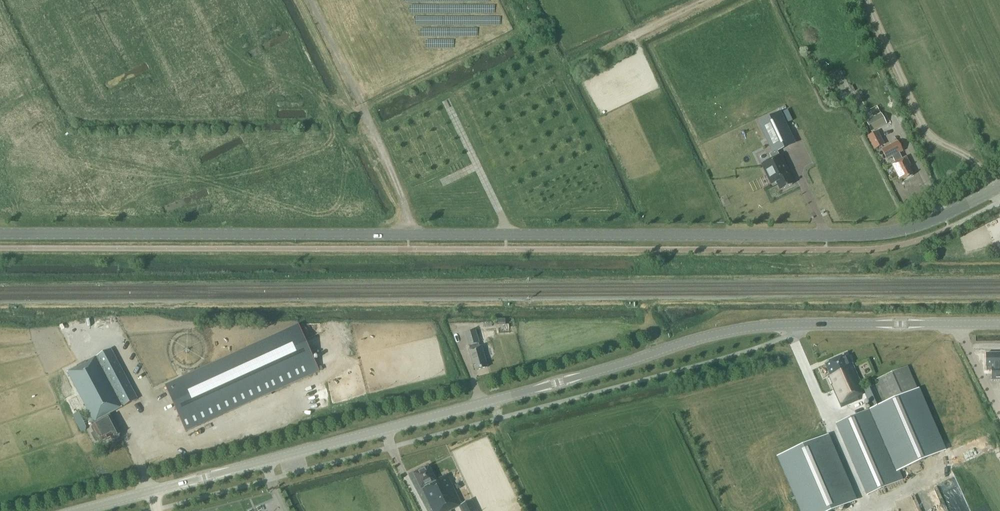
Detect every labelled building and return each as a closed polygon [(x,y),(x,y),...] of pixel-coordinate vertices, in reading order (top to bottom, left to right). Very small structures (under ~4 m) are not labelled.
[(866,121),(872,132),(888,124),(882,113),(878,115),(875,111),(867,115),(869,120),(866,121)] [(760,123),(773,152),(774,153),(777,151),(794,143),(780,113),(760,123)] [(868,136),(875,149),(884,144),(877,131),(868,136)] [(901,160),(898,153),(903,151),(898,141),(882,150),(887,159),(892,156),(895,163),(892,164),(899,178),(903,176),(904,180),(913,175),(909,167),(910,166),(906,157),(901,160)] [(777,151),(774,153),(773,152),(769,154),(772,159),(762,164),(772,184),(778,182),(781,190),(792,184),(789,176),(790,176),(780,155),(780,156),(777,151)] [(186,431),(319,371),(299,325),(166,385),(186,431)] [(469,346),(478,343),(479,343),(476,330),(465,333),(469,346)] [(480,347),(478,343),(469,346),(470,349),(469,350),(473,365),(476,364),(477,370),(488,367),(482,346),(480,347)] [(120,437),(121,434),(112,417),(110,414),(137,399),(112,350),(69,373),(95,425),(93,426),(92,428),(95,433),(92,434),(96,441),(100,439),(102,442),(111,437),(112,439),(115,440),(120,437)] [(999,380),(999,353),(986,353),(986,370),(992,370),(992,380),(999,380)] [(846,355),(825,363),(830,375),(828,377),(841,408),(859,400),(857,396),(865,393),(872,409),(838,424),(868,495),(876,491),(903,479),(899,471),(914,464),(944,451),(944,450),(907,366),(877,379),(879,384),(864,390),(856,371),(853,366),(851,360),(849,361),(846,355)] [(86,424),(79,411),(73,415),(79,427),(80,427),(86,424)] [(803,510),(830,510),(855,501),(827,436),(779,456),(796,496),(803,510)] [(462,510),(477,510),(472,500),(462,505),(447,475),(436,480),(433,474),(432,474),(429,467),(415,474),(422,487),(421,487),(433,510),(449,510),(459,506),(462,510)]
